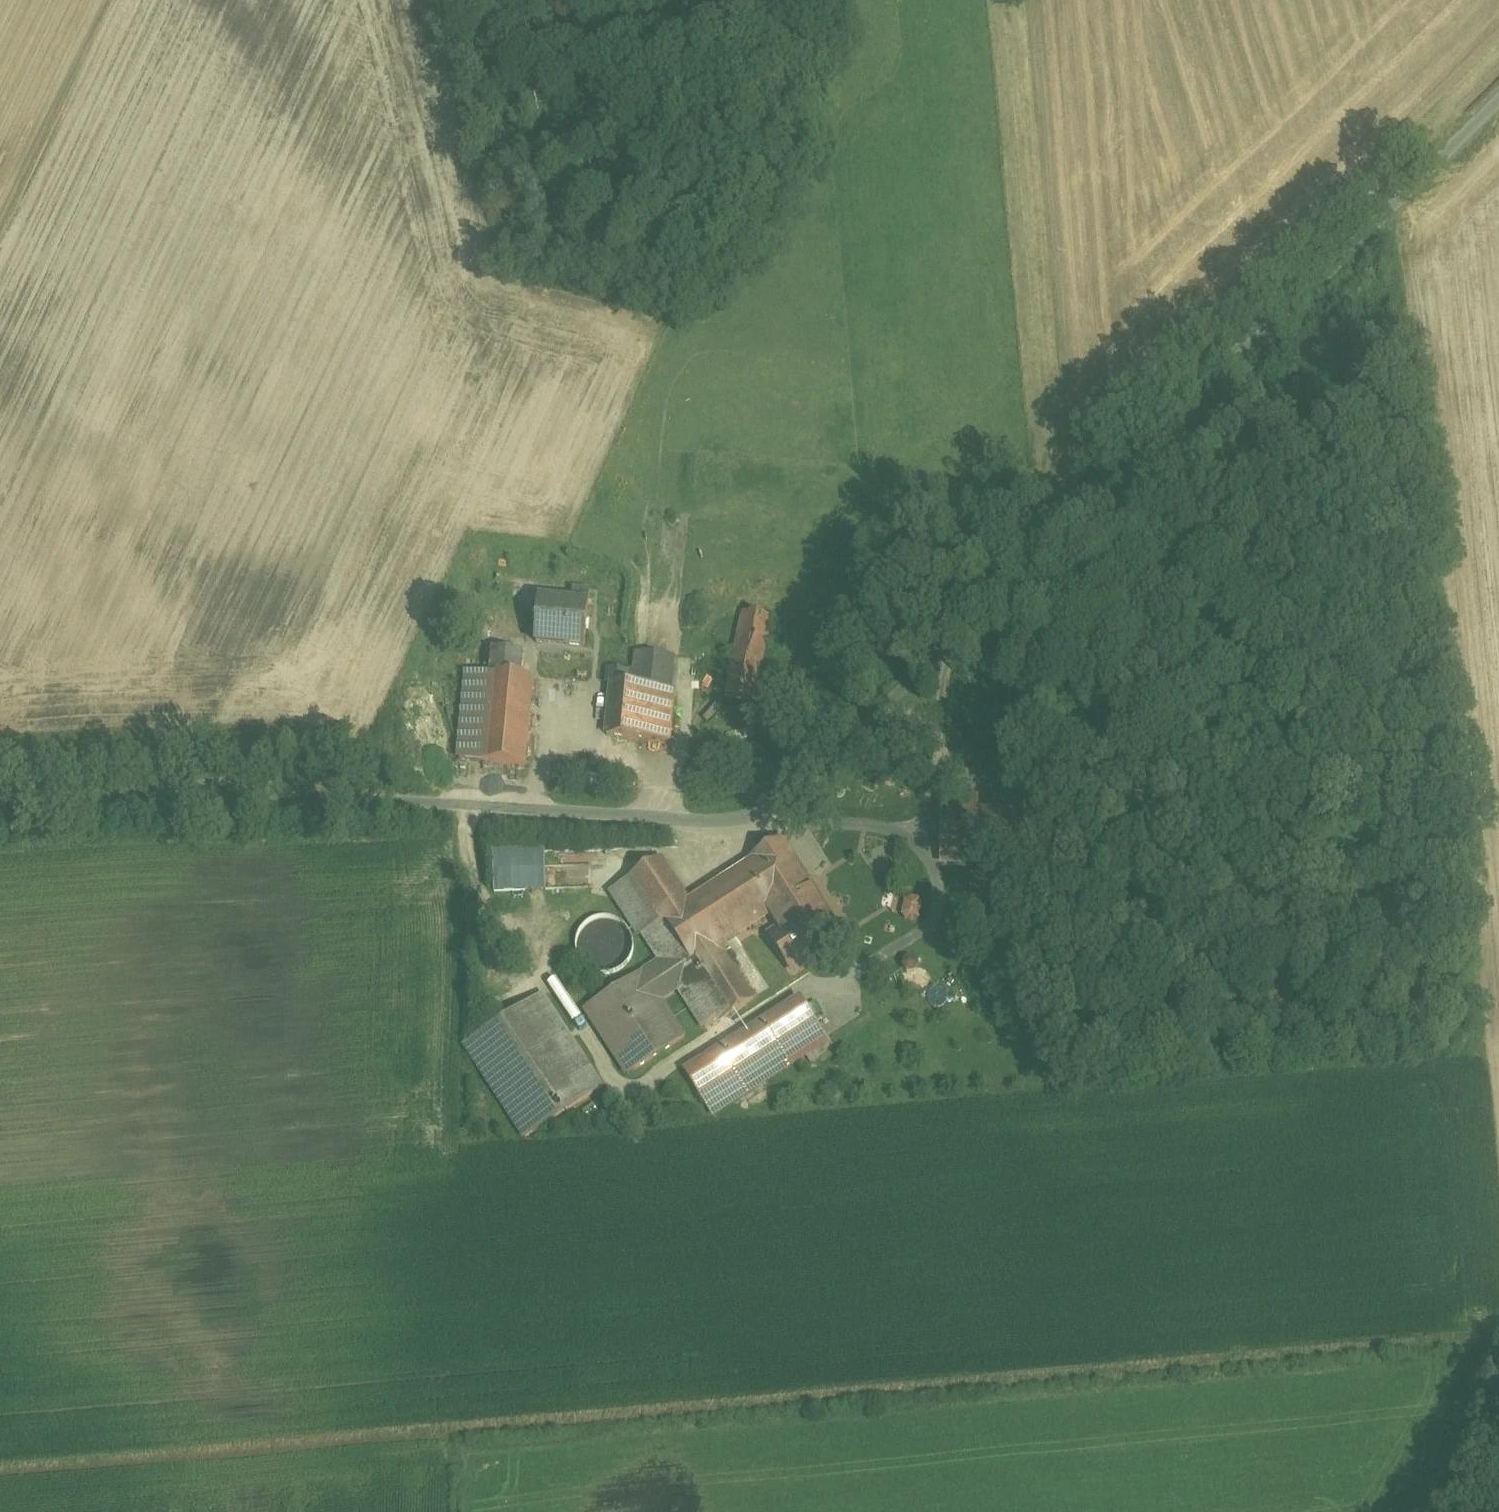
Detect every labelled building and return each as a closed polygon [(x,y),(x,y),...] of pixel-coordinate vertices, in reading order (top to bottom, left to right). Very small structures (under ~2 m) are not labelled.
[(575,600),(541,599),(539,641),(541,641),(541,640),(550,640),(550,642),(589,644),(592,590),(575,589),(575,600)] [(747,609),(728,694),(793,709),(798,688),(761,679),(775,616),(747,609)] [(684,655),(647,651),(643,685),(638,734),(676,737),(684,655)] [(464,670),(456,759),(526,765),(534,676),(464,670)] [(643,685),(612,683),(609,732),(638,734),(643,685)] [(756,860),(690,902),(663,859),(612,892),(640,935),(645,933),(663,961),(587,1010),(629,1074),(684,1038),(660,1001),(681,988),(707,1028),(726,1015),(727,1016),(755,998),(726,953),(731,950),(726,943),(772,913),(769,908),(809,883),(783,840),(755,859),(756,860)] [(547,893),(545,849),(493,850),(495,895),(547,893)] [(809,883),(769,908),(772,913),(782,929),(771,935),(793,969),(803,963),(805,965),(845,939),(810,882),(809,883)] [(618,919),(615,918),(611,917),(605,916),(598,918),(594,919),(592,920),(589,922),(587,924),(584,927),(581,931),(579,934),(578,938),(577,942),(577,947),(577,950),(578,953),(579,957),(581,962),(585,965),(586,967),(589,970),(593,972),(596,973),(600,974),(606,975),(612,974),(616,973),(619,971),(622,970),(624,968),(626,966),(629,964),(631,960),(633,956),(634,953),(635,949),(635,945),(634,940),(633,937),(632,933),(630,929),(627,926),(624,923),(621,921),(618,919)] [(527,1137),(602,1088),(543,996),(467,1045),(527,1137)] [(800,996),(683,1070),(713,1118),(830,1043),(800,996)]
